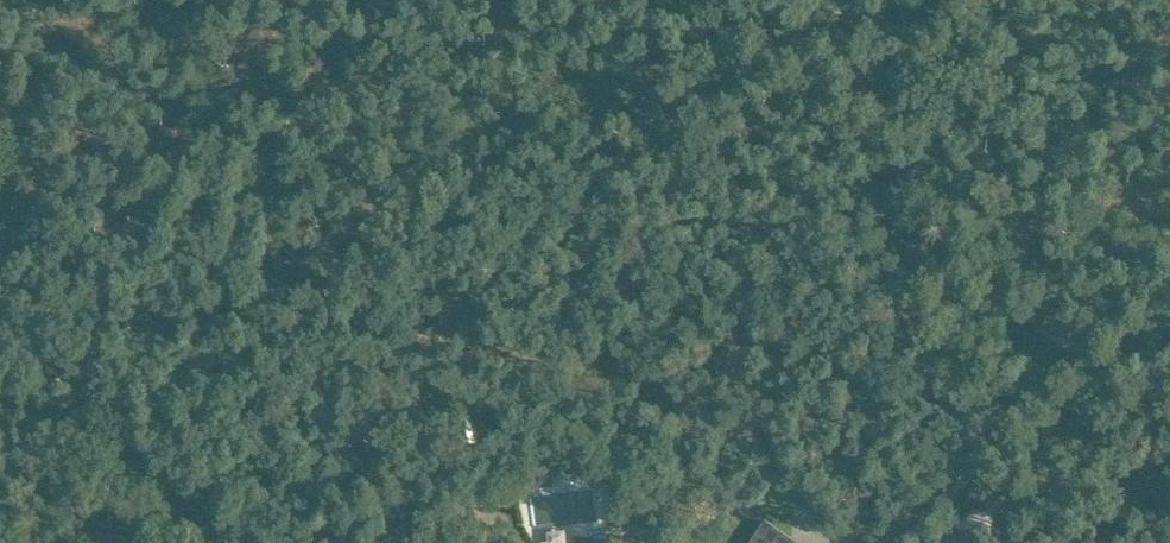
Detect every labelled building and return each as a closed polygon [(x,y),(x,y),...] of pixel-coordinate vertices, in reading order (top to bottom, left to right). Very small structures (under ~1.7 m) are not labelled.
[(548,462),(529,465),(533,492),(552,490),(548,462)] [(987,501),(967,517),(982,534),(1002,518),(987,501)] [(754,542),(799,542),(767,522),(754,542)]
